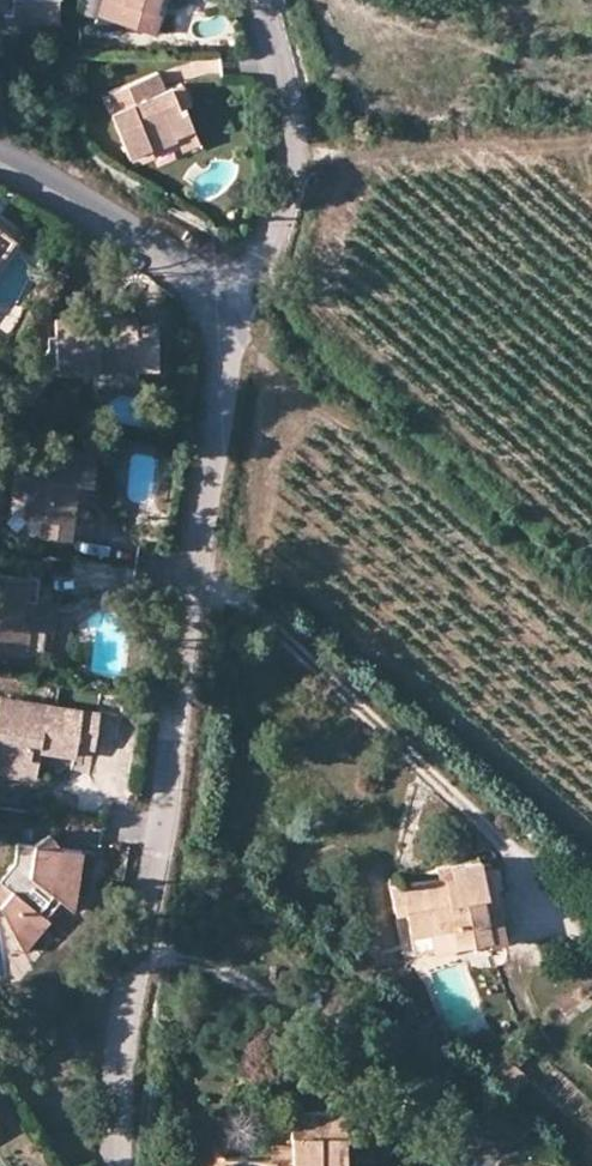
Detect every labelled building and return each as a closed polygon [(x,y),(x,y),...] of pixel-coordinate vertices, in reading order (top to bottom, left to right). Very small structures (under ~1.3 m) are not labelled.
[(160,0),(106,0),(103,15),(157,31),(164,9),(158,8),(160,0)] [(163,0),(160,0),(158,8),(164,9),(166,1),(163,0)] [(179,107),(171,86),(165,89),(158,71),(110,91),(116,109),(111,111),(130,156),(176,138),(175,135),(192,126),(185,106),(179,107)] [(181,81),(171,86),(179,107),(185,106),(191,103),(181,81)] [(175,135),(176,138),(181,150),(198,143),(192,126),(175,135)] [(7,239),(15,244),(21,234),(0,220),(0,235),(7,239)] [(56,368),(159,364),(157,319),(136,319),(136,311),(54,314),(55,332),(48,332),(48,343),(42,352),(29,352),(0,397),(30,401),(53,364),(56,364),(56,368)] [(93,448),(18,437),(15,467),(19,468),(18,489),(25,491),(21,528),(67,533),(75,477),(89,480),(93,448)] [(31,623),(34,597),(36,576),(0,571),(0,648),(24,650),(27,625),(31,626),(31,623)] [(34,597),(31,623),(46,625),(48,599),(34,597)] [(39,749),(72,756),(74,744),(93,747),(98,712),(0,696),(0,767),(9,768),(12,758),(27,760),(27,748),(39,749)] [(34,777),(39,749),(27,748),(27,760),(12,758),(9,768),(9,775),(34,777)] [(19,897),(1,907),(24,953),(47,921),(38,910),(50,894),(68,912),(80,856),(62,852),(51,838),(34,846),(15,845),(21,861),(12,879),(11,885),(19,897)] [(482,893),(489,891),(487,882),(483,864),(482,858),(471,860),(470,854),(437,861),(439,869),(397,878),(384,881),(388,908),(401,905),(407,926),(425,921),(449,915),(453,938),(485,930),(481,911),(487,910),(482,893)] [(393,861),(397,878),(439,869),(437,861),(408,868),(405,859),(393,861)] [(494,861),(483,864),(487,882),(499,879),(494,861)] [(1,907),(19,897),(11,885),(0,893),(0,904),(1,907)] [(500,935),(489,891),(482,893),(487,910),(481,911),(485,930),(488,937),(500,935)] [(431,943),(453,938),(449,915),(425,921),(431,943)] [(528,1067),(507,1053),(496,1071),(516,1087),(528,1067)] [(342,1110),(287,1109),(288,1148),(288,1165),(345,1165),(342,1110)] [(267,1158),(268,1165),(288,1165),(288,1148),(268,1148),(267,1158)]
